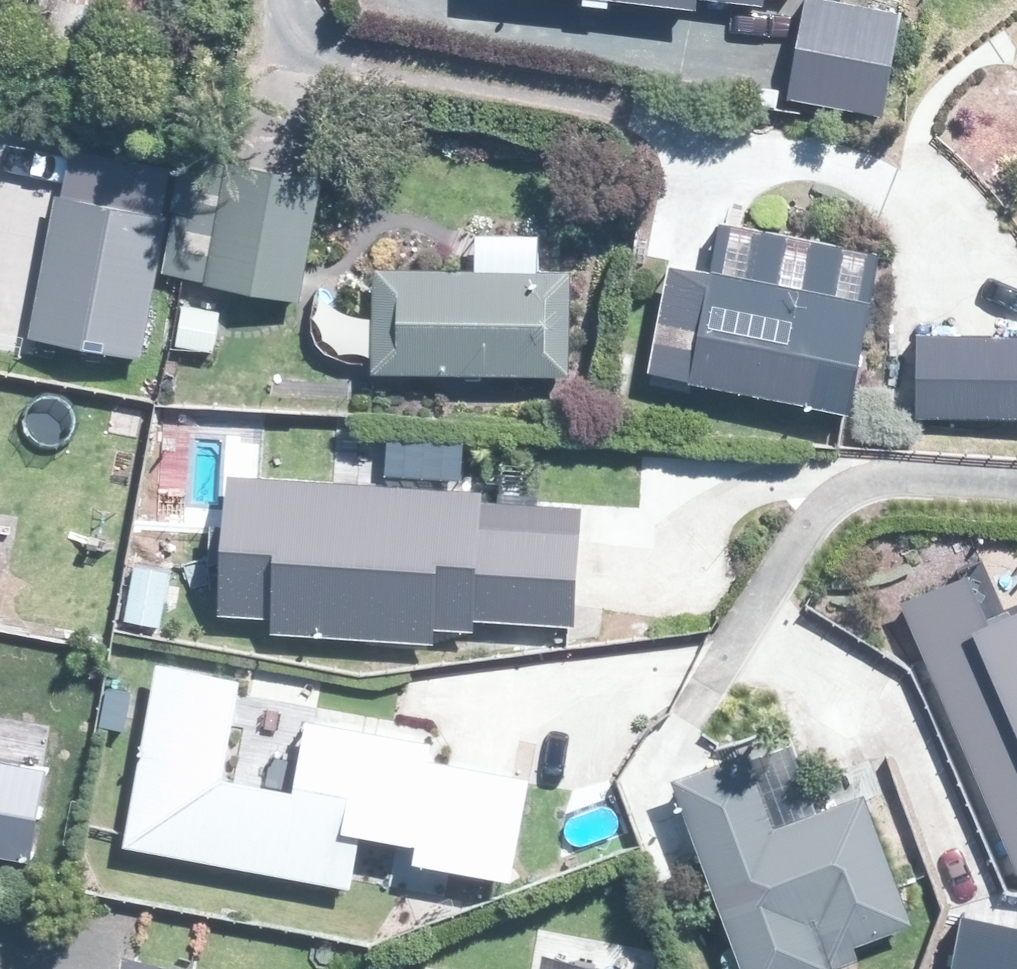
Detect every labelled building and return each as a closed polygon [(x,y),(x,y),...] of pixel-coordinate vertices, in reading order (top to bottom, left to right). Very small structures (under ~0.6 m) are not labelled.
[(716,0),(620,0),(714,12),(716,0)] [(855,4),(833,0),(821,0),(803,92),(800,102),(895,121),(914,16),(855,4)] [(320,183),(241,170),(198,162),(178,277),(187,279),(208,282),(208,286),(233,291),(300,301),(308,250),(317,200),(320,183)] [(155,361),(179,218),(68,199),(44,342),(155,361)] [(688,270),(670,373),(877,409),(895,306),(688,270)] [(572,274),(477,274),(374,272),(373,316),(373,375),(436,377),(501,376),(571,378),(570,360),(572,274)] [(214,350),(220,315),(184,308),(177,344),(214,350)] [(932,335),(933,425),(1016,425),(1016,335),(932,335)] [(594,500),(250,483),(243,618),(301,620),(300,635),(452,643),(453,621),(587,628),(594,500)] [(1011,629),(989,578),(926,605),(1016,814),(1016,627),(1011,629)] [(179,675),(145,851),(369,893),(381,832),(429,841),(443,764),(447,743),(320,719),(306,792),(246,781),(263,691),(179,675)] [(881,790),(837,806),(809,731),(688,775),(759,968),(831,968),(874,953),(870,943),(930,921),(881,790)] [(553,784),(443,764),(429,841),(424,865),(534,885),(553,784)] [(0,768),(0,853),(49,862),(65,781),(0,768)] [(989,923),(981,968),(1016,968),(1016,928),(989,923)] [(557,959),(555,968),(605,968),(557,959)]
